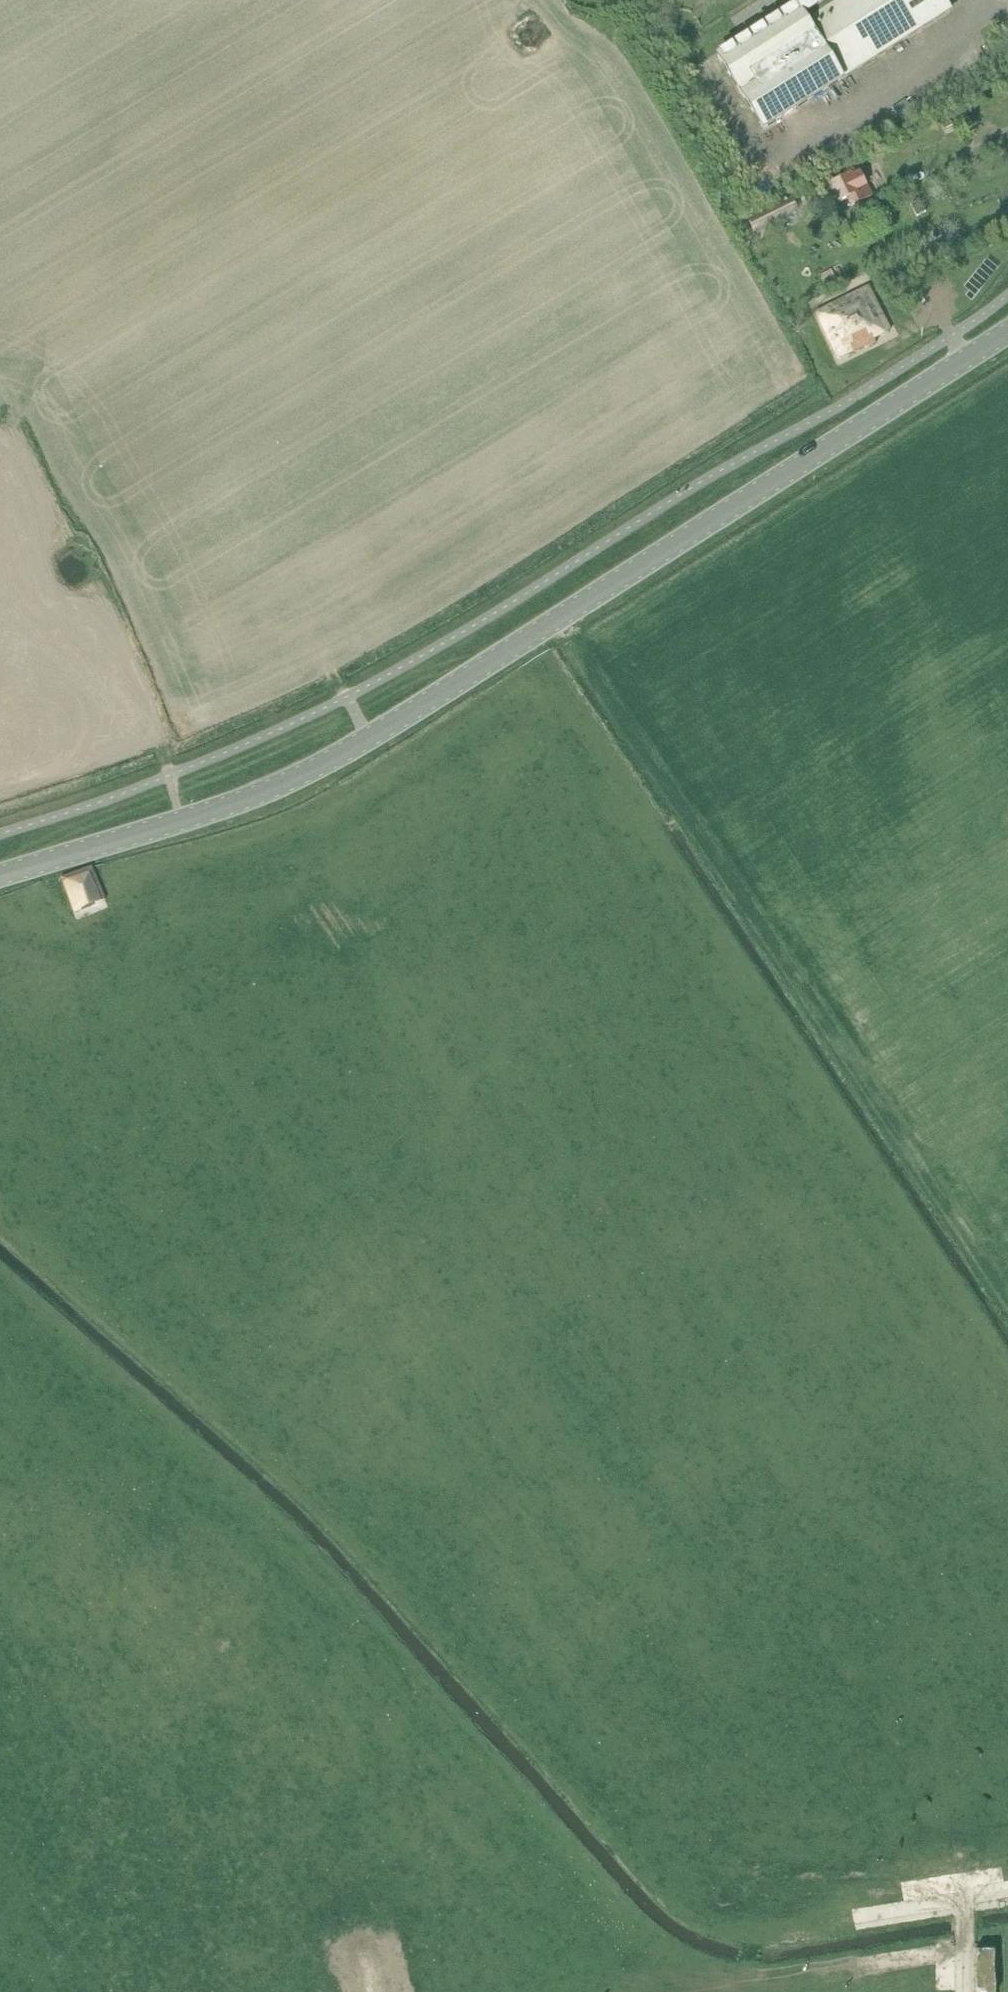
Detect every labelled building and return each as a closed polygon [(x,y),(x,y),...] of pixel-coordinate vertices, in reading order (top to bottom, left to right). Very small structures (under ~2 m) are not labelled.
[(796,7),(717,55),(761,128),(951,14),(943,0),(792,0),(796,7)] [(859,171),(829,186),(837,204),(848,199),(852,206),(872,196),(859,171)] [(791,196),(747,218),(754,232),(797,210),(791,196)] [(868,290),(817,316),(840,360),(873,344),(872,341),(889,333),(868,290)] [(90,864),(61,876),(75,911),(104,899),(90,864)]
